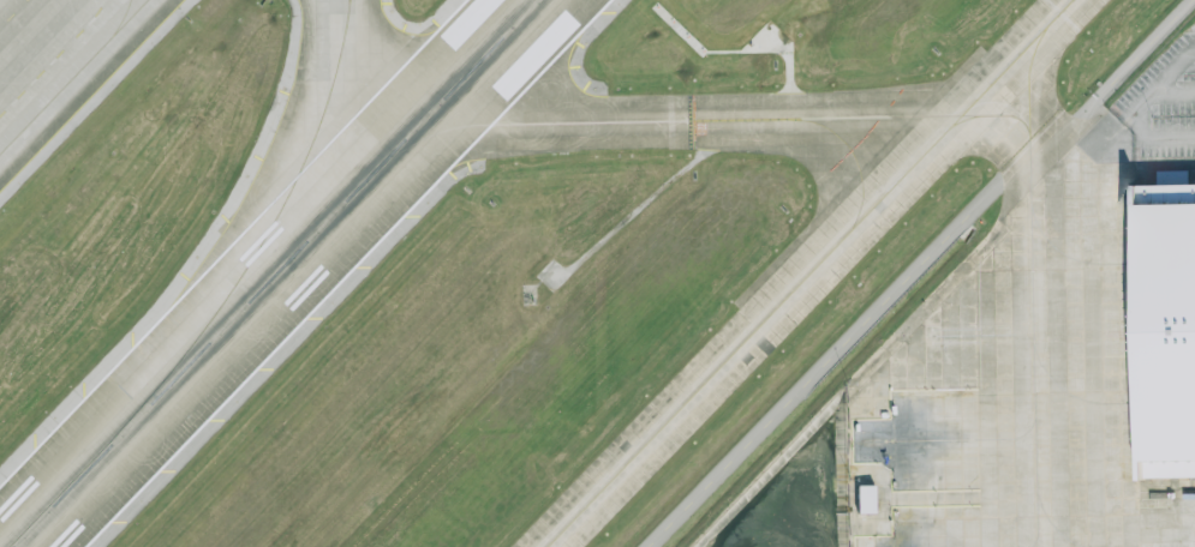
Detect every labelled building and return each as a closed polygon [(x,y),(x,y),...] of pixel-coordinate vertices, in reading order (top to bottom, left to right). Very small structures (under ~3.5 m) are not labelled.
[(1156,184),(1188,185),(1188,172),(1157,171),(1156,184)] [(1127,186),(1194,185),(1194,477),(1133,479),(1127,186)] [(874,485),(857,485),(858,514),(875,513),(874,485)]
